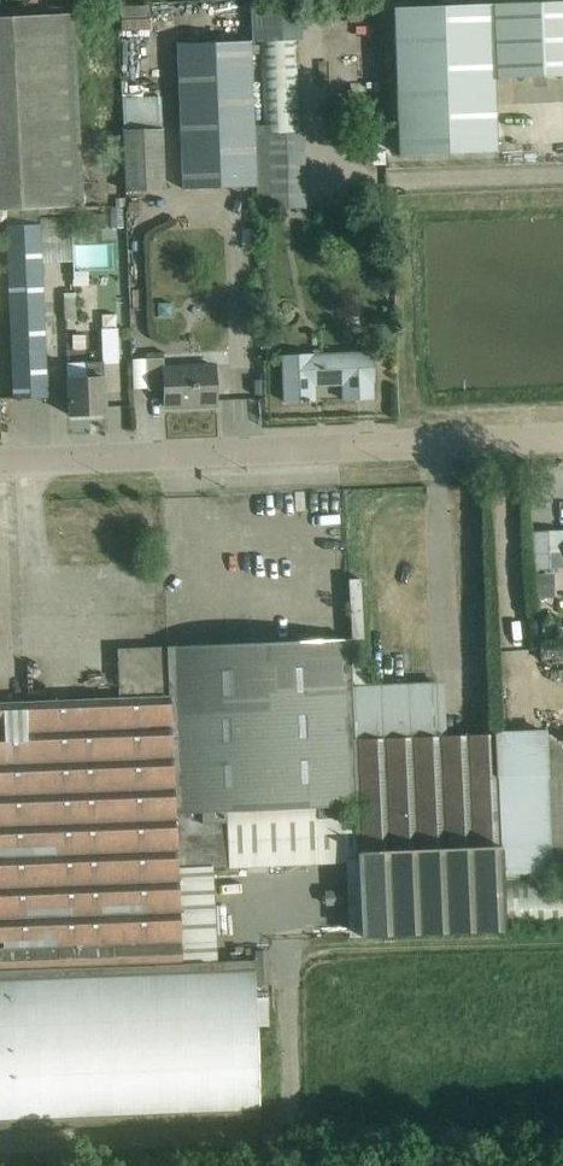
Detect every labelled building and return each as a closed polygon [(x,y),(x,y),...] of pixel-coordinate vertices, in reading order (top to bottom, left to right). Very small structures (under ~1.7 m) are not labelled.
[(110,1),(110,25),(139,24),(139,0),(110,1)] [(495,152),(493,79),(562,76),(562,2),(394,8),(399,155),(495,152)] [(84,207),(82,149),(76,13),(0,17),(0,211),(84,207)] [(306,135),(300,129),(296,39),(260,41),(264,130),(253,131),(256,208),(280,208),(307,207),(306,150),(306,135)] [(255,186),(250,41),(178,44),(183,189),(255,186)] [(164,187),(161,126),(160,99),(122,100),(123,128),(125,189),(164,187)] [(108,214),(89,215),(89,228),(109,227),(108,214)] [(13,399),(46,398),(40,224),(6,225),(13,399)] [(75,292),(64,292),(65,317),(76,317),(75,292)] [(85,362),(66,362),(67,378),(68,414),(69,414),(105,413),(103,362),(118,361),(117,328),(102,329),(103,361),(85,362)] [(391,335),(379,336),(379,353),(392,352),(391,335)] [(343,398),(374,398),(372,352),(284,355),(285,400),(316,399),(316,383),(342,382),(343,398)] [(164,406),(216,404),(215,365),(164,367),(163,357),(146,358),(148,390),(164,389),(164,406)] [(562,567),(562,531),(533,532),(535,568),(562,567)] [(537,598),(555,597),(554,573),(536,574),(537,598)] [(556,624),(544,625),(544,642),(557,641),(556,624)] [(259,1119),(256,1026),(266,1025),(265,993),(254,994),(253,961),(181,964),(179,903),(177,874),(177,869),(227,867),(358,861),(359,891),(327,892),(328,907),(359,905),(361,937),(504,931),(504,927),(562,924),(562,745),(562,741),(556,740),(556,736),(549,731),(544,731),(494,733),(437,736),(435,685),(362,688),(361,661),(351,661),(350,640),(168,647),(117,649),(119,690),(119,698),(112,698),(0,703),(0,1129),(259,1119)]
